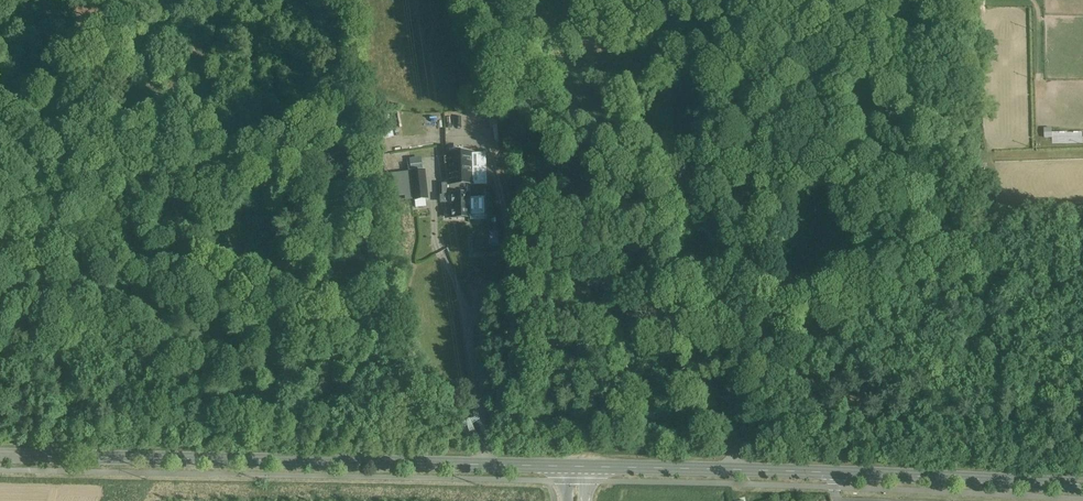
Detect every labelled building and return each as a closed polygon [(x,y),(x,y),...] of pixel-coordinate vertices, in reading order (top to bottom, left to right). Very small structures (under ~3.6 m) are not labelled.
[(1052,138),(1053,128),(1046,127),(1045,137),(1052,138)] [(1054,132),(1053,140),(1082,141),(1082,132),(1054,132)] [(470,154),(448,155),(449,184),(465,184),(485,183),(484,154),(470,154)] [(411,173),(412,185),(424,184),(423,171),(411,173)] [(394,197),(409,196),(408,174),(392,176),(394,197)] [(424,184),(412,185),(414,200),(425,199),(426,199),(424,184)] [(442,184),(442,202),(450,202),(451,218),(469,218),(469,212),(482,211),(482,199),(469,200),(468,194),(465,194),(465,184),(449,184),(442,184)] [(426,206),(425,199),(414,200),(414,208),(426,206)] [(490,232),(492,246),(499,245),(497,231),(490,232)]
